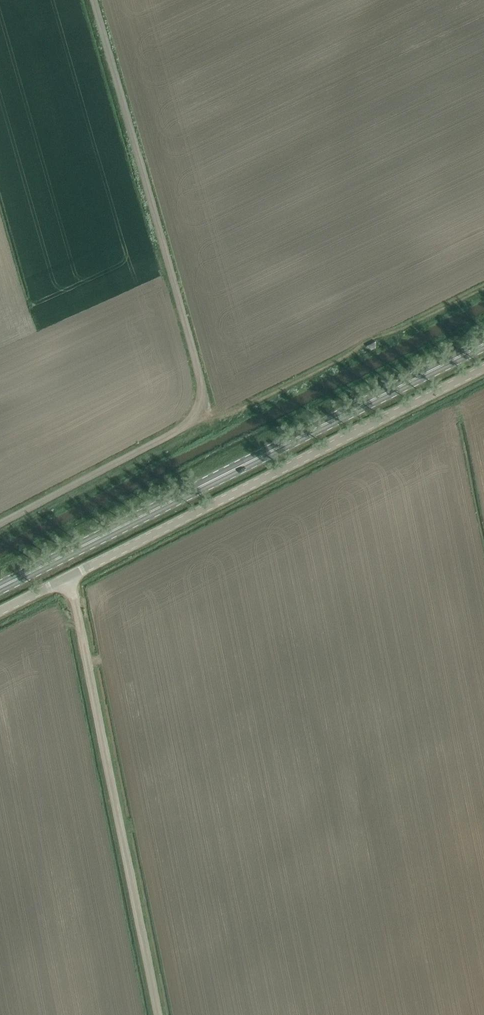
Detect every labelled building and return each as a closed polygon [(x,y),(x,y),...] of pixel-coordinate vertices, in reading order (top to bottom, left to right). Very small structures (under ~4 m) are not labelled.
[(376,342),(375,341),(365,345),(366,347),(371,350),(376,348),(376,342)]
